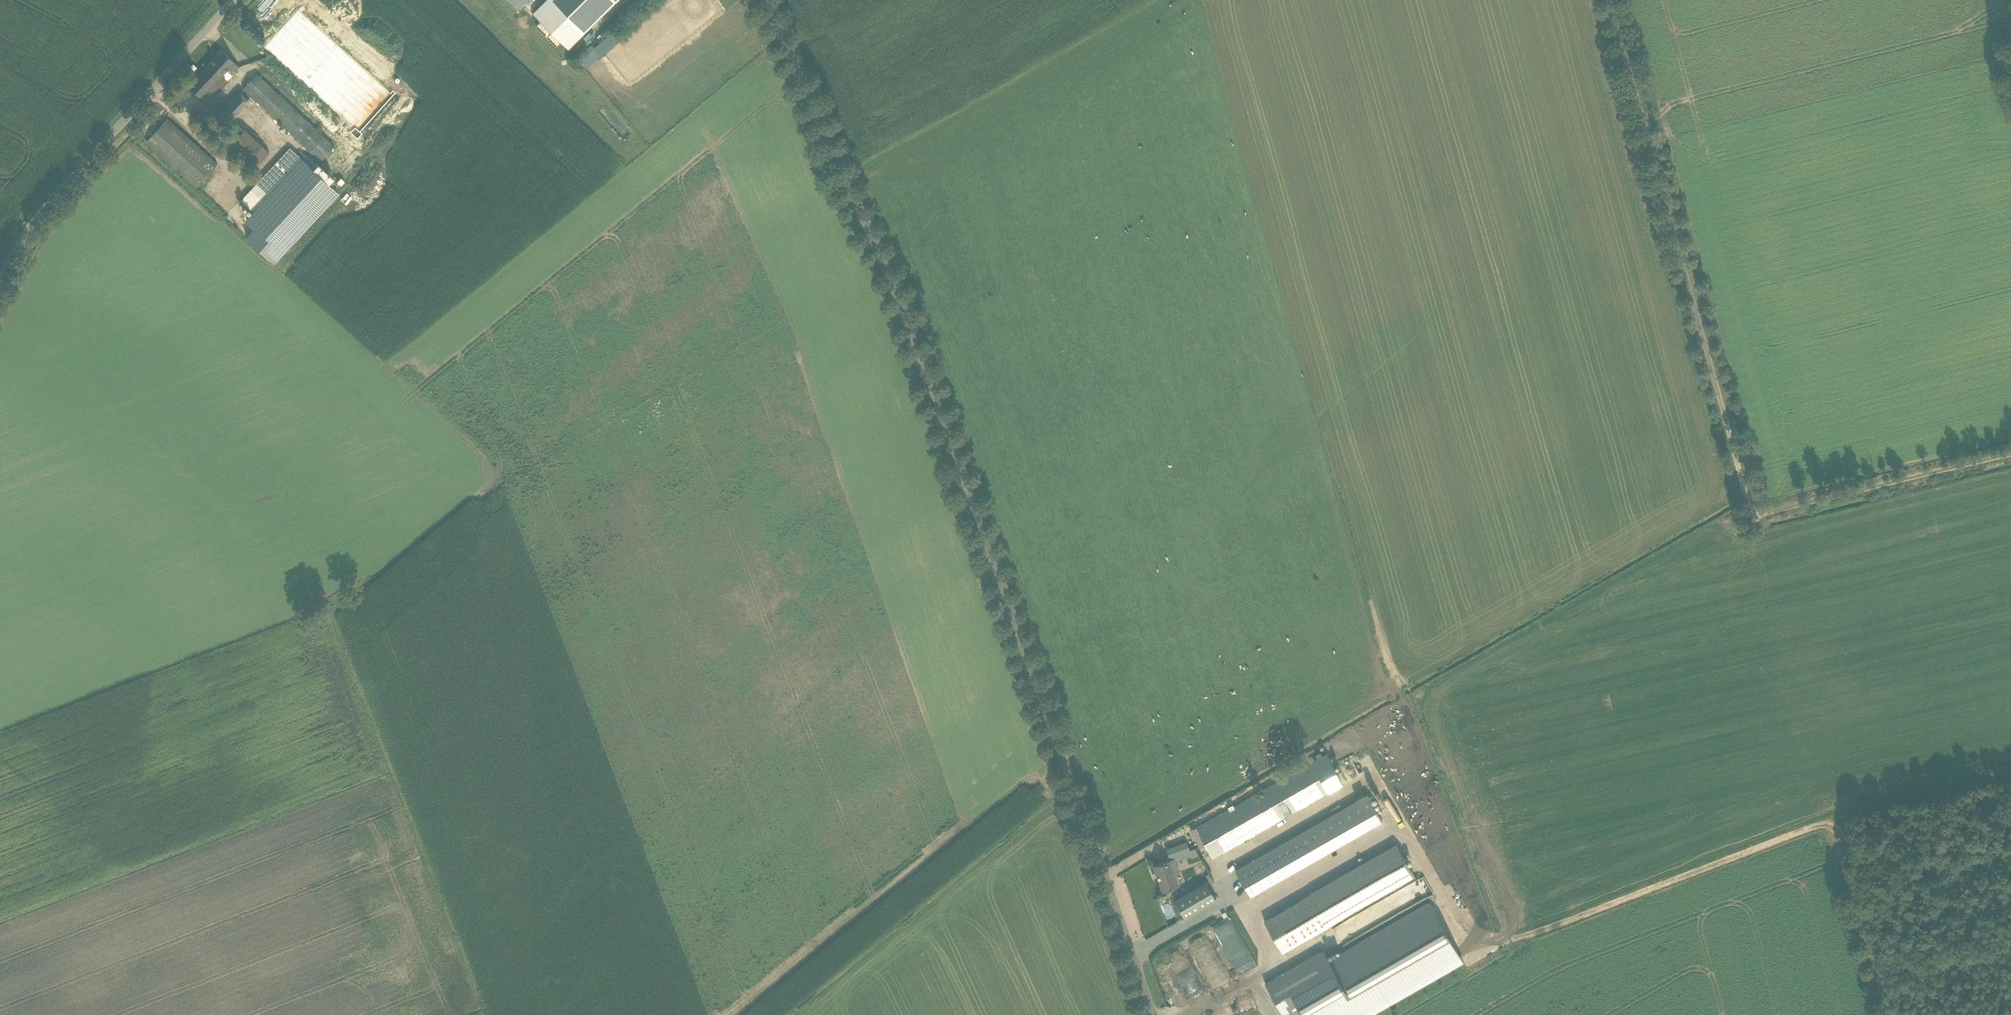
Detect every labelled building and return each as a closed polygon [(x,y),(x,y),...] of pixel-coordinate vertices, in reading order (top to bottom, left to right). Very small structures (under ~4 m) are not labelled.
[(517,9),(527,0),(508,0),(517,9)] [(567,49),(616,0),(546,0),(532,13),(567,49)] [(299,11),(265,47),(358,134),(392,98),(299,11)] [(593,48),(599,55),(617,40),(610,32),(592,47),(593,48)] [(239,66),(234,62),(234,61),(221,49),(188,85),(207,103),(228,81),(227,79),(239,66)] [(243,88),(250,95),(320,160),(333,146),(319,133),(322,130),(318,126),(315,129),(256,74),(243,88)] [(219,114),(228,123),(249,101),(239,92),(219,114)] [(146,141),(196,187),(217,163),(167,118),(146,141)] [(263,145),(244,129),(236,122),(221,140),(253,170),(269,152),(262,146),(263,145)] [(241,200),(252,211),(246,218),(255,226),(245,236),(274,263),(339,193),(290,147),(241,200)] [(1214,858),(1296,811),(1343,784),(1326,755),(1197,828),(1214,858)] [(1170,860),(1163,862),(1154,866),(1163,891),(1179,885),(1173,868),(1177,867),(1175,861),(1192,856),(1187,842),(1166,849),(1170,860)] [(1282,951),(1414,875),(1397,845),(1264,921),(1282,951)] [(1286,875),(1271,849),(1235,870),(1250,896),(1286,875)] [(1174,900),(1184,917),(1216,899),(1206,881),(1174,900)] [(1283,1014),(1291,1014),(1300,1010),(1303,1014),(1367,1014),(1463,960),(1430,903),(1329,961),(1323,950),(1265,983),(1283,1014)] [(1257,964),(1230,916),(1211,926),(1238,974),(1257,964)] [(1209,974),(1213,985),(1227,980),(1223,969),(1209,974)] [(1233,1005),(1208,1013),(1209,1014),(1236,1014),(1233,1005)]
